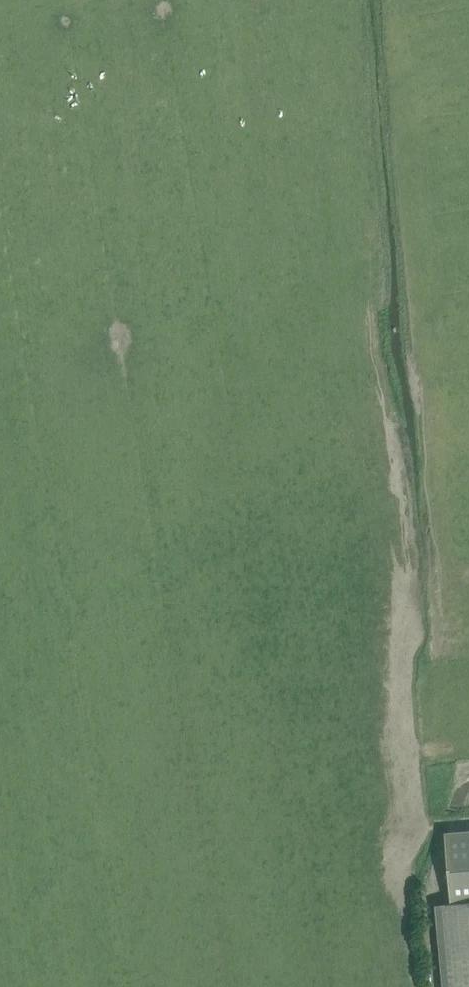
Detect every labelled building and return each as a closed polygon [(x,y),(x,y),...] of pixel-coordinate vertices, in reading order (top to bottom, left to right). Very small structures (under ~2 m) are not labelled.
[(445,833),(451,902),(468,900),(468,831),(445,833)] [(443,986),(468,986),(468,902),(435,905),(443,986)]
